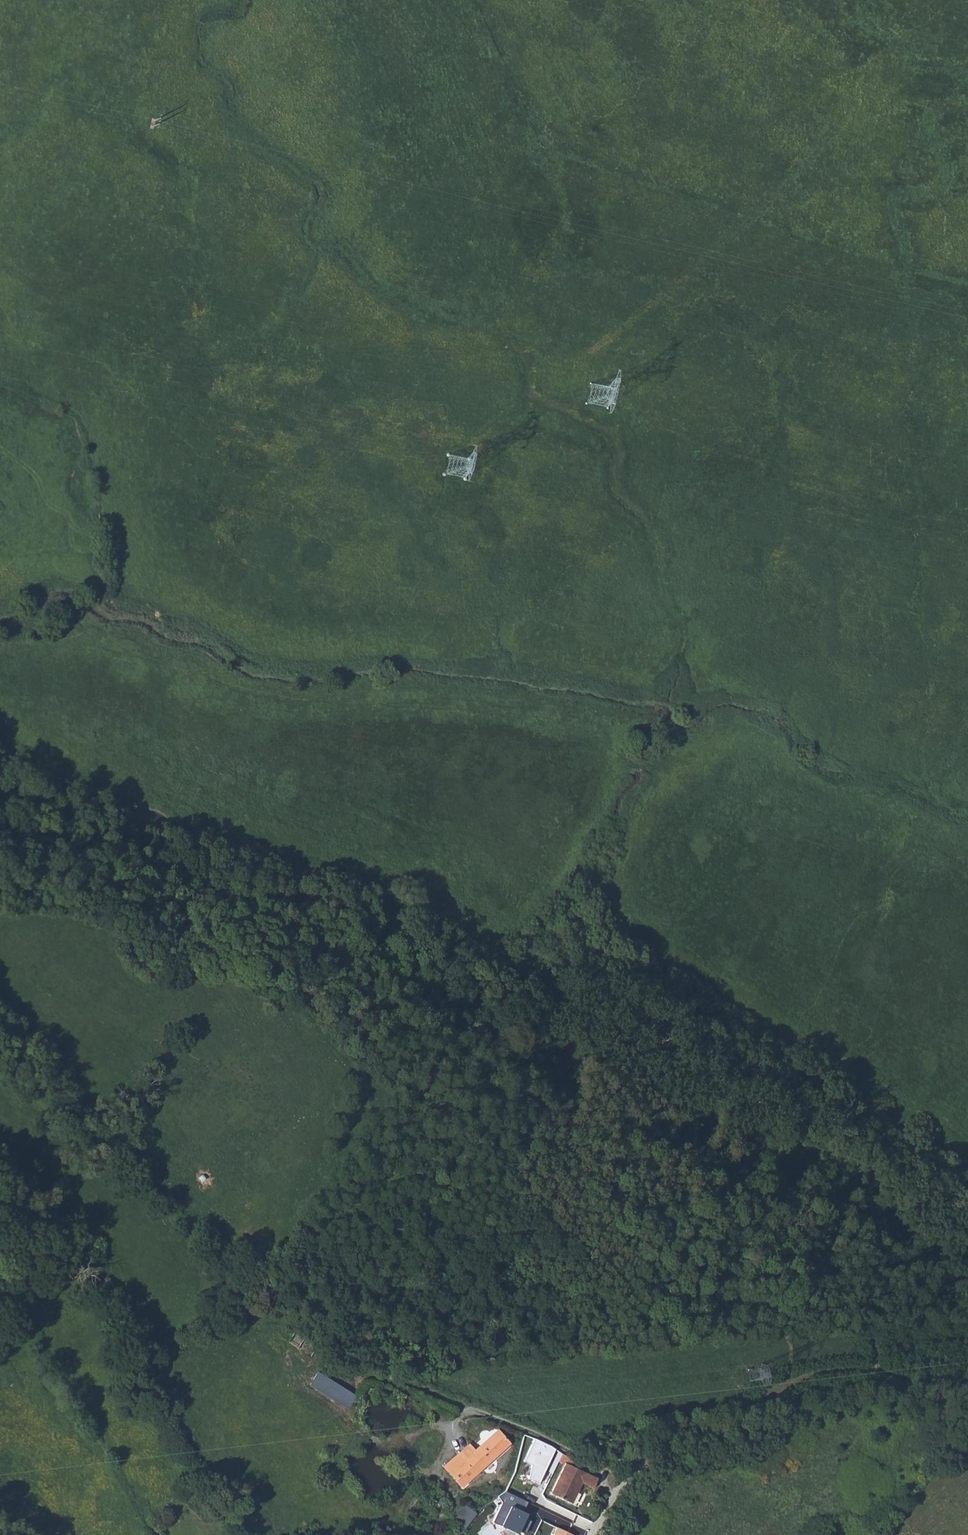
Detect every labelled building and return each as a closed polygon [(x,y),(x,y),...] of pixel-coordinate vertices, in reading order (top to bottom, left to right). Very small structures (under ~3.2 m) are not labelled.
[(310,1384),(350,1408),(358,1394),(318,1370),(310,1384)] [(442,1467),(449,1474),(464,1458),(476,1471),(503,1447),(513,1458),(519,1453),(524,1456),(529,1449),(513,1438),(509,1442),(497,1430),(467,1455),(464,1451),(461,1453),(459,1451),(442,1467)] [(562,1454),(558,1463),(563,1465),(566,1460),(570,1463),(572,1459),(567,1456),(565,1455),(562,1454)] [(460,1486),(476,1471),(464,1458),(449,1474),(460,1486)] [(551,1492),(571,1503),(582,1482),(593,1488),(598,1479),(566,1462),(551,1492)] [(463,1504),(453,1519),(467,1528),(477,1513),(463,1504)]
